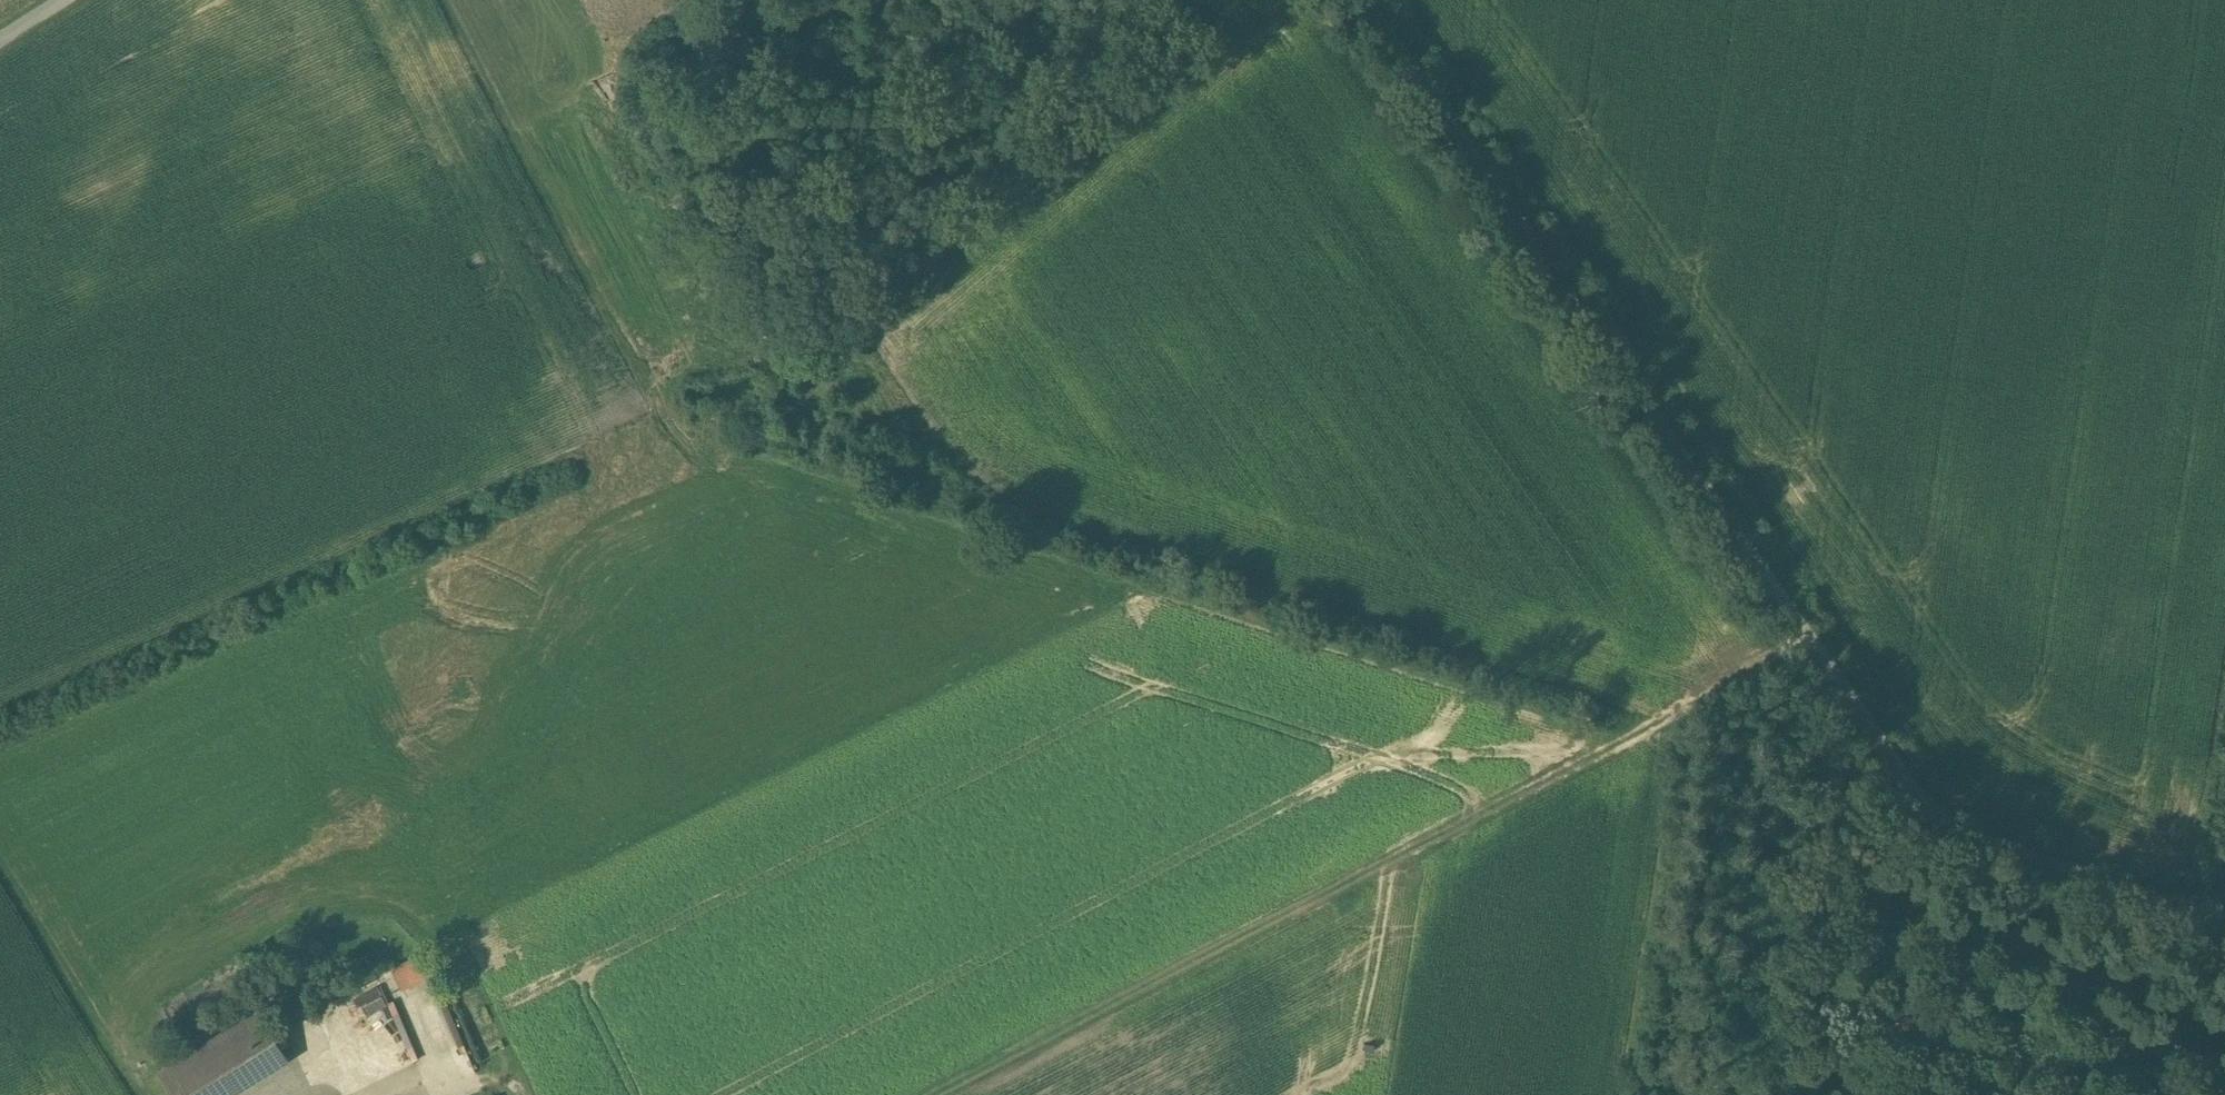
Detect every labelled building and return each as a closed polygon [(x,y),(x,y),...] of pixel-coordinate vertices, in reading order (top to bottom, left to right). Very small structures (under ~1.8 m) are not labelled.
[(429,955),(394,971),(402,988),(437,971),(429,955)] [(258,1012),(162,1072),(176,1094),(229,1094),(287,1059),(258,1012)]
